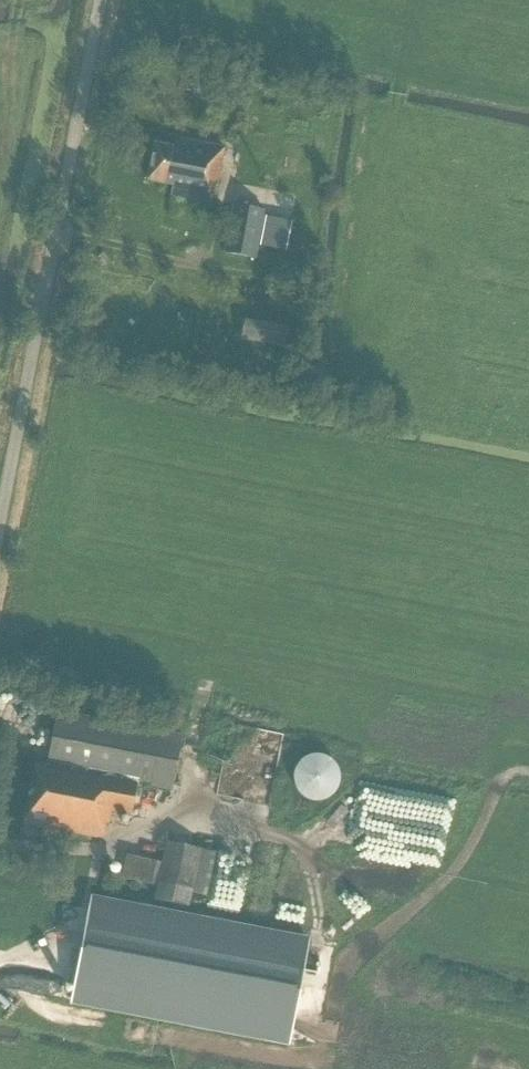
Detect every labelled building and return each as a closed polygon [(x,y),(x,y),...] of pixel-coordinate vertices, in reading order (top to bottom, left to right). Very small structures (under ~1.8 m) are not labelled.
[(194,80),(194,93),(208,94),(208,77),(194,77),(194,80)] [(217,189),(225,152),(174,140),(172,148),(157,145),(149,180),(174,186),(172,196),(211,204),(215,189),(217,189)] [(264,210),(232,204),(224,253),(255,258),(264,210)] [(291,220),(266,215),(258,257),(284,261),(291,220)] [(109,262),(105,257),(103,254),(99,256),(96,259),(95,260),(101,268),(109,262)] [(244,319),(240,339),(285,348),(289,328),(244,319)] [(172,790),(183,734),(59,709),(47,764),(36,763),(24,823),(103,839),(110,813),(131,817),(139,784),(172,790)] [(340,783),(340,778),(340,774),(338,769),(336,765),(333,761),(329,758),(325,756),(321,755),(316,754),(312,755),(307,756),(303,758),(299,761),(296,765),(294,769),(293,774),(292,778),(293,783),(294,787),(296,791),(299,795),(303,798),(307,800),(312,802),(316,802),(321,802),(325,800),(329,798),(333,795),(336,791),(338,787),(340,783)] [(216,852),(201,848),(168,841),(163,862),(128,854),(123,877),(157,884),(154,899),(189,907),(192,892),(207,895),(216,852)] [(90,898),(68,1006),(286,1049),(308,942),(90,898)]
